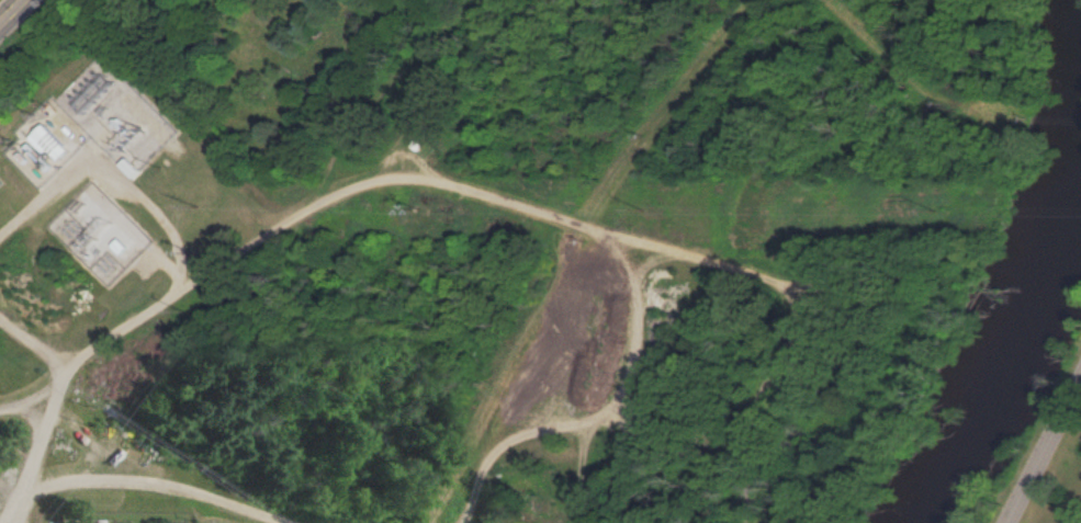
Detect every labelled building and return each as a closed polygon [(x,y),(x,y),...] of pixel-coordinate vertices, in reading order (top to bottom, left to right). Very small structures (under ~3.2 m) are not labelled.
[(32,140),(47,156),(53,150),(64,162),(74,151),(47,124),(32,140)]
